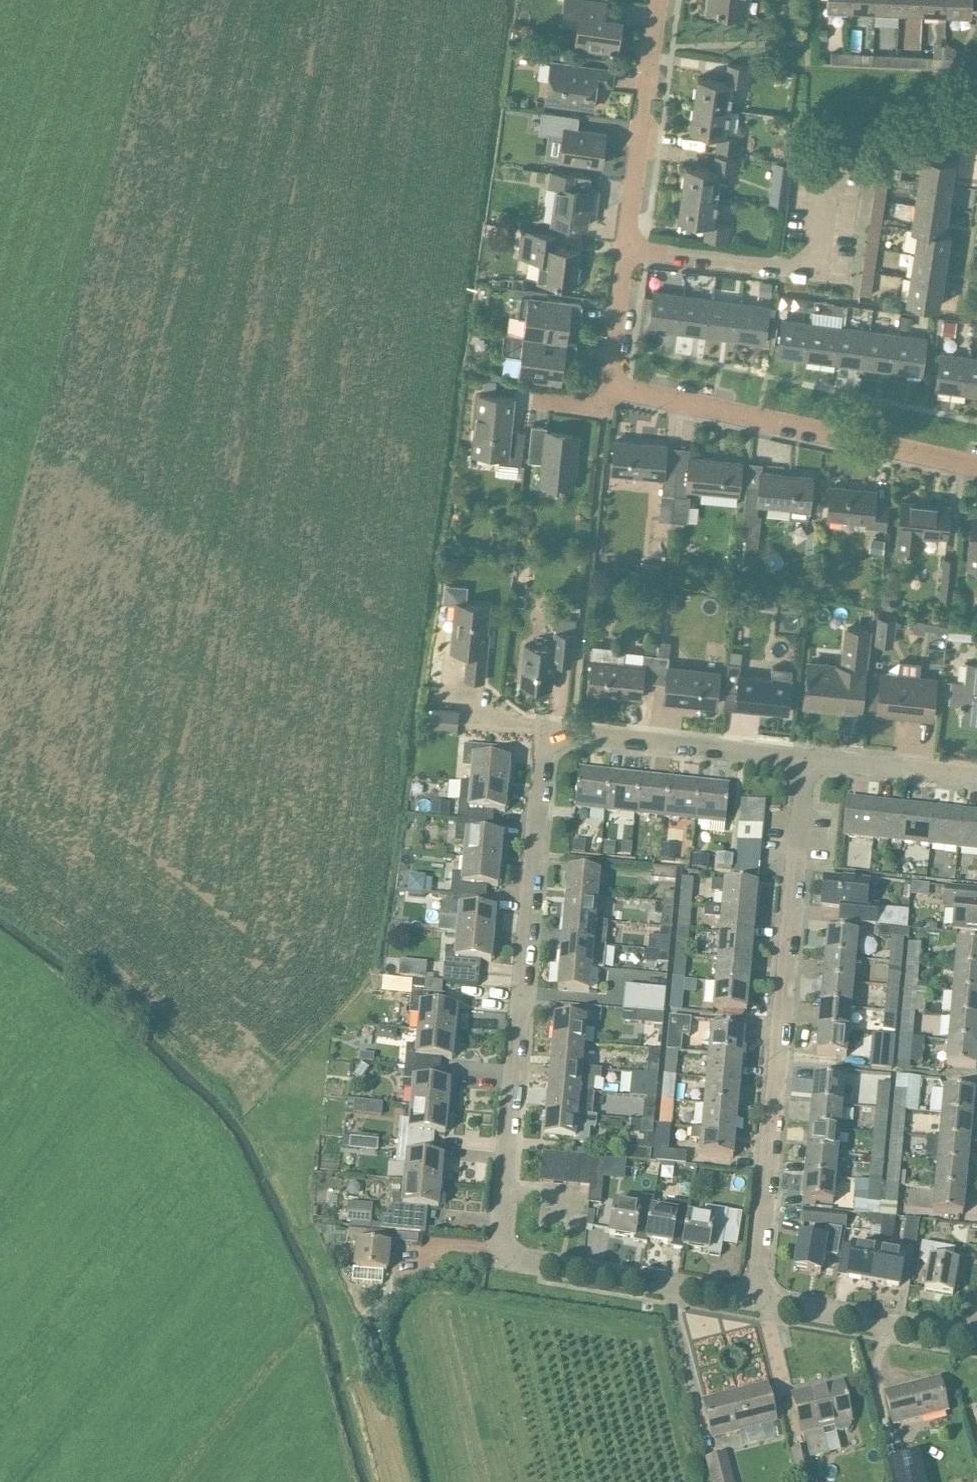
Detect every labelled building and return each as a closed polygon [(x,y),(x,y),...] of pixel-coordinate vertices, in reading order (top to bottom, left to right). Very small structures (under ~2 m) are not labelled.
[(621,19),(605,17),(607,2),(594,0),(568,0),(564,29),(579,31),(578,45),(617,50),(622,49),(624,36),(619,33),(621,19)] [(707,9),(743,14),(745,0),(708,0),(707,9)] [(876,8),(876,0),(852,0),(852,7),(876,8)] [(899,9),(900,0),(876,0),(876,8),(899,9)] [(923,11),(924,0),(900,0),(899,9),(923,11)] [(947,12),(948,0),(924,0),(923,11),(947,12)] [(947,12),(972,13),(972,0),(948,0),(947,12)] [(831,62),(849,63),(850,52),(831,52),(831,62)] [(873,54),(850,52),(849,63),(873,64),(873,54)] [(873,64),(897,65),(897,55),(873,54),(873,64)] [(897,65),(921,66),(921,56),(897,55),(897,65)] [(921,66),(945,67),(945,57),(921,56),(921,66)] [(964,58),(945,57),(945,67),(963,68),(964,58)] [(698,76),(694,103),(729,108),(732,83),(749,85),(752,65),(728,62),(726,80),(698,76)] [(593,107),(596,82),(612,84),(614,70),(582,66),(580,67),(552,63),(547,101),(593,107)] [(726,134),(729,108),(694,103),(691,130),(718,133),(716,148),(740,151),(742,136),(726,134)] [(543,111),(540,131),(564,134),(561,159),(601,164),(605,133),(577,130),(576,129),(578,116),(543,111)] [(889,175),(889,176),(902,178),(903,168),(891,166),(893,152),(881,150),(878,174),(889,175)] [(686,165),(682,192),(717,197),(721,171),(737,173),(739,157),(715,154),(713,169),(686,165)] [(922,156),(919,180),(950,185),(954,160),(922,156)] [(596,205),(597,191),(589,190),(591,177),(551,172),(550,185),(557,186),(552,222),(586,227),(589,204),(596,205)] [(874,197),(886,199),(889,176),(889,175),(878,174),(874,197)] [(947,208),(950,185),(919,180),(915,203),(947,208)] [(713,223),(717,197),(682,192),(678,219),(706,223),(704,237),(728,241),(730,225),(713,223)] [(870,221),(882,223),(886,199),(874,197),(870,221)] [(943,231),(947,208),(915,203),(912,227),(918,228),(950,233),(950,232),(943,231)] [(882,223),(870,221),(867,241),(879,243),(882,223)] [(946,256),(950,233),(918,228),(915,252),(946,256)] [(576,284),(580,251),(555,248),(557,235),(522,230),(519,251),(531,253),(530,259),(541,260),(539,279),(576,284)] [(867,241),(863,268),(875,270),(879,243),(867,241)] [(943,280),(946,256),(915,252),(911,275),(943,280)] [(872,295),(875,270),(863,268),(860,293),(872,295)] [(939,304),(943,280),(911,275),(908,300),(939,304)] [(650,327),(680,331),(684,294),(655,290),(650,327)] [(680,331),(708,335),(713,298),(684,294),(680,331)] [(527,316),(524,336),(565,342),(569,315),(580,317),(582,304),(522,295),(519,315),(527,316)] [(708,335),(737,339),(742,302),(713,298),(708,335)] [(771,306),(742,302),(737,339),(766,342),(771,306)] [(778,355),(808,358),(813,322),(783,318),(778,355)] [(808,358),(837,362),(841,326),(813,322),(808,358)] [(837,362),(865,366),(870,329),(841,326),(837,362)] [(865,366),(894,370),(899,333),(870,329),(865,366)] [(576,343),(565,342),(524,336),(505,333),(502,353),(521,356),(518,375),(559,381),(563,354),(574,356),(576,343)] [(929,337),(899,333),(894,370),(924,374),(929,337)] [(937,389),(966,393),(971,358),(942,354),(937,389)] [(976,394),(976,358),(971,358),(966,393),(976,394)] [(473,453),(499,456),(499,464),(522,465),(526,431),(510,429),(514,398),(479,394),(473,453)] [(578,435),(548,432),(548,427),(532,426),(529,462),(543,463),(541,485),(573,489),(578,435)] [(615,440),(612,472),(663,477),(659,519),(671,520),(672,520),(677,468),(666,466),(668,445),(615,440)] [(677,468),(672,520),(687,522),(690,495),(686,495),(686,489),(686,488),(701,490),(700,502),(736,505),(737,493),(739,493),(742,464),(742,462),(692,457),(691,469),(677,468)] [(757,515),(758,504),(791,507),(790,517),(808,519),(808,509),(810,509),(814,478),(761,472),(760,488),(747,486),(744,513),(757,515)] [(885,530),(887,506),(874,505),(875,491),(832,487),(829,519),(868,523),(868,528),(885,530)] [(921,535),(939,537),(947,538),(950,507),(902,502),(898,533),(900,533),(898,554),(919,556),(921,535)] [(952,584),(956,584),(958,567),(958,559),(943,558),(941,594),(951,595),(952,584)] [(489,606),(467,604),(469,585),(445,584),(443,603),(457,604),(452,652),(468,653),(465,679),(484,681),(487,654),(484,654),(489,606)] [(876,642),(892,644),(894,619),(878,617),(876,642)] [(860,710),(868,630),(847,628),(843,665),(809,661),(805,704),(860,710)] [(556,630),(554,648),(526,645),(522,686),(551,689),(553,662),(572,664),(575,632),(556,630)] [(589,692),(640,697),(642,681),(654,682),(657,654),(645,653),(643,665),(622,663),(624,649),(594,646),(589,692)] [(654,682),(666,683),(664,700),(716,705),(719,673),(668,668),(669,655),(657,654),(654,682)] [(728,660),(726,685),(738,687),(736,707),(787,713),(792,668),(772,666),(770,678),(740,675),(741,662),(728,660)] [(882,674),(878,712),(932,718),(936,679),(920,678),(921,665),(900,663),(899,675),(882,674)] [(967,682),(951,680),(949,703),(964,705),(963,721),(976,722),(976,664),(968,663),(967,682)] [(457,730),(460,709),(432,707),(430,728),(457,730)] [(473,771),(472,786),(508,789),(509,779),(512,779),(513,767),(510,767),(511,765),(502,764),(504,749),(463,746),(462,770),(473,771)] [(574,810),(604,813),(608,779),(577,776),(574,810)] [(638,782),(608,779),(604,813),(634,816),(638,782)] [(634,816),(664,819),(667,785),(638,782),(634,816)] [(507,800),(508,789),(472,786),(460,785),(456,822),(468,823),(470,810),(494,813),(506,814),(506,812),(509,813),(510,800),(507,800)] [(697,788),(667,785),(664,819),(694,822),(697,788)] [(697,788),(694,822),(724,825),(728,791),(697,788)] [(766,802),(742,799),(741,813),(765,815),(766,802)] [(842,836),(871,840),(875,804),(846,801),(842,836)] [(903,807),(875,804),(871,840),(899,843),(903,807)] [(931,810),(903,807),(899,843),(928,846),(931,810)] [(470,810),(468,823),(493,825),(494,813),(470,810)] [(960,813),(931,810),(928,846),(956,849),(960,813)] [(741,813),(739,826),(764,828),(765,815),(741,813)] [(960,813),(956,849),(976,851),(976,815),(960,813)] [(464,860),(493,863),(501,864),(502,854),(504,854),(505,842),(503,841),(503,839),(491,838),(493,825),(468,823),(456,822),(454,844),(466,845),(464,860)] [(764,828),(739,826),(738,838),(762,840),(764,828)] [(738,838),(737,850),(761,853),(762,840),(738,838)] [(737,850),(735,864),(760,866),(761,853),(737,850)] [(732,870),(733,863),(733,858),(718,857),(718,869),(732,870)] [(501,864),(493,863),(464,860),(463,874),(452,874),(450,896),(486,900),(487,888),(498,889),(498,887),(501,887),(502,875),(500,875),(501,864)] [(760,866),(735,864),(734,876),(759,878),(760,866)] [(653,868),(652,881),(676,883),(677,870),(653,868)] [(598,900),(600,876),(569,873),(567,897),(598,900)] [(682,879),(680,905),(692,907),(694,880),(682,879)] [(838,923),(847,923),(877,926),(878,907),(867,906),(869,884),(824,880),(822,908),(839,910),(838,923)] [(725,895),(724,907),(724,909),(756,912),(759,886),(712,882),(711,894),(725,895)] [(975,904),(976,891),(946,889),(944,908),(955,909),(953,931),(976,933),(976,904),(975,904)] [(663,893),(662,906),(674,907),(675,894),(663,893)] [(458,920),(457,935),(494,938),(495,927),(498,927),(499,916),(496,915),(496,913),(485,912),(486,900),(450,896),(448,919),(458,920)] [(567,897),(565,920),(596,923),(598,900),(567,897)] [(692,907),(680,905),(678,930),(689,931),(691,915),(692,907)] [(672,930),(674,907),(662,906),(660,929),(672,930)] [(756,912),(724,909),(724,907),(705,906),(704,920),(723,921),(722,934),(754,937),(756,912)] [(596,923),(565,920),(563,944),(593,946),(605,947),(607,924),(596,923)] [(660,929),(658,952),(670,953),(672,930),(660,929)] [(689,931),(678,930),(675,955),(687,956),(689,931)] [(829,931),(827,956),(857,959),(859,934),(829,931)] [(752,962),(754,937),(722,934),(719,959),(752,962)] [(457,935),(455,949),(446,948),(444,971),(479,975),(480,962),(491,963),(491,960),(495,960),(496,949),(493,949),(494,938),(457,935)] [(892,937),(890,962),(903,963),(905,939),(892,937)] [(957,968),(976,970),(976,945),(960,943),(957,968)] [(563,944),(560,967),(591,970),(593,946),(563,944)] [(907,963),(920,965),(922,945),(908,944),(907,963)] [(669,965),(670,953),(658,952),(657,964),(669,965)] [(675,955),(673,980),(685,980),(687,956),(675,955)] [(855,983),(857,959),(827,956),(825,980),(855,983)] [(400,974),(426,977),(428,962),(402,958),(400,974)] [(719,959),(717,985),(749,988),(752,962),(719,959)] [(900,987),(903,963),(890,962),(887,986),(900,987)] [(907,963),(905,988),(917,989),(920,965),(907,963)] [(589,994),(591,970),(560,967),(558,991),(589,994)] [(957,968),(955,992),(976,995),(976,970),(957,968)] [(685,980),(673,980),(670,1011),(682,1012),(685,980)] [(853,1007),(855,983),(825,980),(823,1005),(853,1007)] [(747,1013),(749,988),(717,985),(715,1010),(747,1013)] [(898,1011),(900,987),(887,986),(885,1010),(898,1011)] [(905,988),(902,1012),(915,1013),(917,989),(905,988)] [(955,992),(952,1017),(976,1019),(976,995),(955,992)] [(420,1016),(418,1031),(454,1035),(455,1025),(458,1025),(459,1013),(456,1012),(457,1009),(445,1008),(446,996),(412,993),(410,1015),(420,1016)] [(625,999),(623,1011),(640,1013),(664,1015),(665,1002),(625,999)] [(823,1005),(820,1029),(850,1032),(853,1007),(823,1005)] [(898,1011),(885,1010),(883,1031),(896,1033),(898,1011)] [(902,1012),(900,1036),(913,1038),(915,1018),(915,1013),(902,1012)] [(663,1026),(664,1015),(640,1013),(639,1024),(663,1026)] [(691,1038),(692,1020),(670,1017),(667,1052),(679,1053),(681,1053),(683,1037),(691,1038)] [(952,1017),(950,1041),(976,1044),(976,1019),(952,1017)] [(584,1046),(587,1022),(556,1019),(553,1043),(584,1046)] [(713,1029),(710,1055),(744,1058),(746,1032),(743,1032),(744,1024),(716,1021),(715,1029),(713,1029)] [(848,1058),(850,1032),(820,1029),(818,1055),(848,1058)] [(453,1046),(454,1035),(418,1031),(417,1046),(406,1045),(404,1069),(440,1072),(442,1060),(452,1061),(452,1058),(455,1058),(456,1046),(453,1046)] [(891,1070),(895,1034),(883,1033),(881,1055),(872,1054),(870,1069),(891,1070)] [(897,1071),(910,1072),(913,1038),(900,1036),(897,1071)] [(950,1041),(948,1066),(976,1069),(976,1044),(950,1041)] [(551,1067),(582,1069),(582,1068),(584,1046),(553,1043),(551,1067)] [(649,1051),(647,1076),(658,1077),(660,1052),(649,1051)] [(667,1052),(665,1077),(676,1078),(679,1053),(667,1052)] [(741,1085),(744,1058),(710,1055),(708,1082),(741,1085)] [(551,1067),(549,1090),(580,1093),(581,1079),(601,1081),(603,1070),(582,1068),(582,1069),(551,1067)] [(413,1091),(411,1107),(448,1110),(449,1099),(451,1099),(452,1087),(450,1087),(450,1085),(439,1084),(440,1072),(404,1069),(402,1091),(413,1091)] [(876,1109),(889,1110),(892,1075),(879,1074),(876,1109)] [(656,1100),(658,1077),(647,1076),(645,1099),(656,1100)] [(674,1102),(676,1078),(665,1077),(663,1101),(674,1102)] [(897,1077),(893,1110),(906,1112),(907,1092),(919,1093),(920,1079),(897,1077)] [(844,1106),(846,1081),(816,1078),(814,1103),(844,1106)] [(708,1082),(706,1106),(739,1109),(741,1085),(708,1082)] [(549,1090),(546,1114),(577,1117),(580,1093),(549,1090)] [(946,1090),(943,1115),(973,1118),(976,1093),(946,1090)] [(645,1099),(643,1123),(654,1123),(656,1100),(645,1099)] [(663,1101),(660,1128),(670,1128),(671,1127),(674,1102),(663,1101)] [(814,1103),(812,1127),(842,1130),(844,1106),(814,1103)] [(706,1106),(704,1130),(704,1131),(737,1134),(739,1109),(706,1106)] [(400,1121),(398,1143),(433,1146),(434,1133),(445,1134),(446,1133),(448,1133),(449,1120),(447,1120),(448,1110),(411,1107),(410,1122),(400,1121)] [(889,1110),(876,1109),(874,1133),(887,1134),(889,1110)] [(903,1136),(906,1112),(893,1110),(891,1135),(903,1136)] [(596,1119),(577,1117),(546,1114),(544,1138),(574,1141),(574,1144),(588,1145),(589,1130),(595,1130),(596,1119)] [(971,1142),(973,1118),(943,1115),(941,1139),(971,1142)] [(653,1134),(654,1123),(643,1123),(642,1134),(653,1134)] [(812,1127),(810,1152),(840,1154),(842,1130),(812,1127)] [(668,1152),(670,1128),(660,1128),(656,1163),(686,1166),(687,1154),(668,1152)] [(737,1134),(704,1131),(704,1130),(692,1129),(691,1141),(703,1142),(701,1156),(735,1159),(737,1134)] [(874,1133),(872,1157),(885,1158),(887,1134),(874,1133)] [(891,1135),(889,1159),(901,1160),(903,1136),(891,1135)] [(351,1138),(350,1149),(378,1150),(379,1139),(351,1138)] [(969,1167),(971,1142),(941,1139),(939,1164),(969,1167)] [(432,1158),(433,1146),(398,1143),(396,1165),(406,1166),(405,1181),(441,1185),(442,1174),(444,1174),(445,1162),(443,1162),(443,1159),(432,1158)] [(651,1163),(652,1151),(645,1150),(626,1149),(625,1161),(651,1163)] [(810,1152),(807,1176),(837,1179),(840,1154),(810,1152)] [(543,1153),(540,1182),(553,1184),(556,1155),(543,1153)] [(556,1155),(553,1184),(566,1185),(568,1156),(556,1155)] [(578,1186),(581,1157),(568,1156),(566,1185),(578,1186)] [(581,1157),(578,1186),(590,1187),(593,1158),(581,1157)] [(885,1158),(872,1157),(869,1182),(882,1183),(885,1158)] [(602,1205),(603,1188),(606,1159),(593,1158),(590,1187),(589,1204),(602,1205)] [(889,1159),(886,1183),(899,1185),(900,1173),(901,1160),(889,1159)] [(966,1191),(969,1167),(939,1164),(937,1188),(966,1191)] [(835,1204),(837,1179),(807,1176),(805,1201),(835,1204)] [(440,1195),(441,1185),(405,1181),(403,1196),(392,1196),(391,1218),(383,1216),(381,1230),(425,1234),(428,1208),(439,1210),(439,1207),(441,1208),(442,1195),(440,1195)] [(880,1203),(882,1183),(869,1182),(868,1202),(880,1203)] [(882,1183),(880,1203),(897,1204),(899,1185),(886,1183),(882,1183)] [(964,1216),(966,1191),(937,1188),(934,1213),(964,1216)] [(648,1245),(648,1242),(647,1242),(652,1212),(653,1212),(655,1200),(642,1198),(640,1209),(616,1205),(610,1236),(635,1240),(635,1243),(648,1245)] [(854,1202),(853,1215),(863,1216),(868,1216),(870,1217),(879,1218),(880,1203),(868,1202),(854,1201),(854,1202)] [(373,1226),(374,1203),(348,1202),(347,1224),(373,1226)] [(685,1251),(685,1248),(683,1248),(689,1218),(690,1218),(692,1206),(670,1202),(668,1214),(653,1212),(652,1212),(647,1242),(648,1242),(672,1246),(672,1249),(683,1251),(685,1251)] [(704,1221),(690,1218),(689,1218),(683,1248),(685,1248),(709,1252),(708,1255),(721,1258),(729,1213),(706,1209),(704,1221)] [(821,1212),(819,1226),(846,1228),(847,1214),(821,1212)] [(870,1239),(882,1241),(886,1219),(879,1218),(870,1217),(868,1225),(873,1225),(870,1239)] [(905,1217),(901,1245),(915,1247),(919,1220),(905,1217)] [(894,1243),(898,1220),(886,1219),(882,1241),(894,1243)] [(837,1256),(841,1231),(830,1229),(827,1241),(801,1237),(796,1269),(822,1274),(826,1254),(837,1256)] [(386,1273),(389,1246),(387,1246),(388,1234),(349,1230),(348,1245),(358,1246),(356,1270),(353,1270),(353,1282),(383,1284),(383,1273),(386,1273)] [(875,1282),(880,1252),(882,1241),(870,1239),(868,1249),(855,1247),(849,1278),(875,1282)] [(894,1243),(882,1241),(880,1252),(875,1282),(900,1287),(905,1256),(892,1254),(894,1243)] [(960,1263),(953,1261),(955,1249),(922,1243),(919,1258),(931,1260),(925,1291),(953,1296),(960,1263)] [(894,1426),(947,1412),(939,1381),(886,1395),(894,1426)] [(713,1438),(775,1423),(766,1387),(734,1395),(735,1400),(705,1408),(713,1438)] [(802,1435),(805,1447),(790,1451),(797,1481),(799,1481),(802,1481),(816,1481),(811,1458),(830,1454),(822,1430),(835,1427),(836,1431),(840,1434),(849,1432),(852,1427),(850,1423),(852,1422),(844,1390),(825,1395),(825,1397),(813,1400),(811,1392),(793,1397),(802,1435)] [(705,1458),(711,1481),(734,1481),(727,1453),(705,1458)] [(893,1481),(931,1481),(924,1454),(889,1463),(893,1481)]
